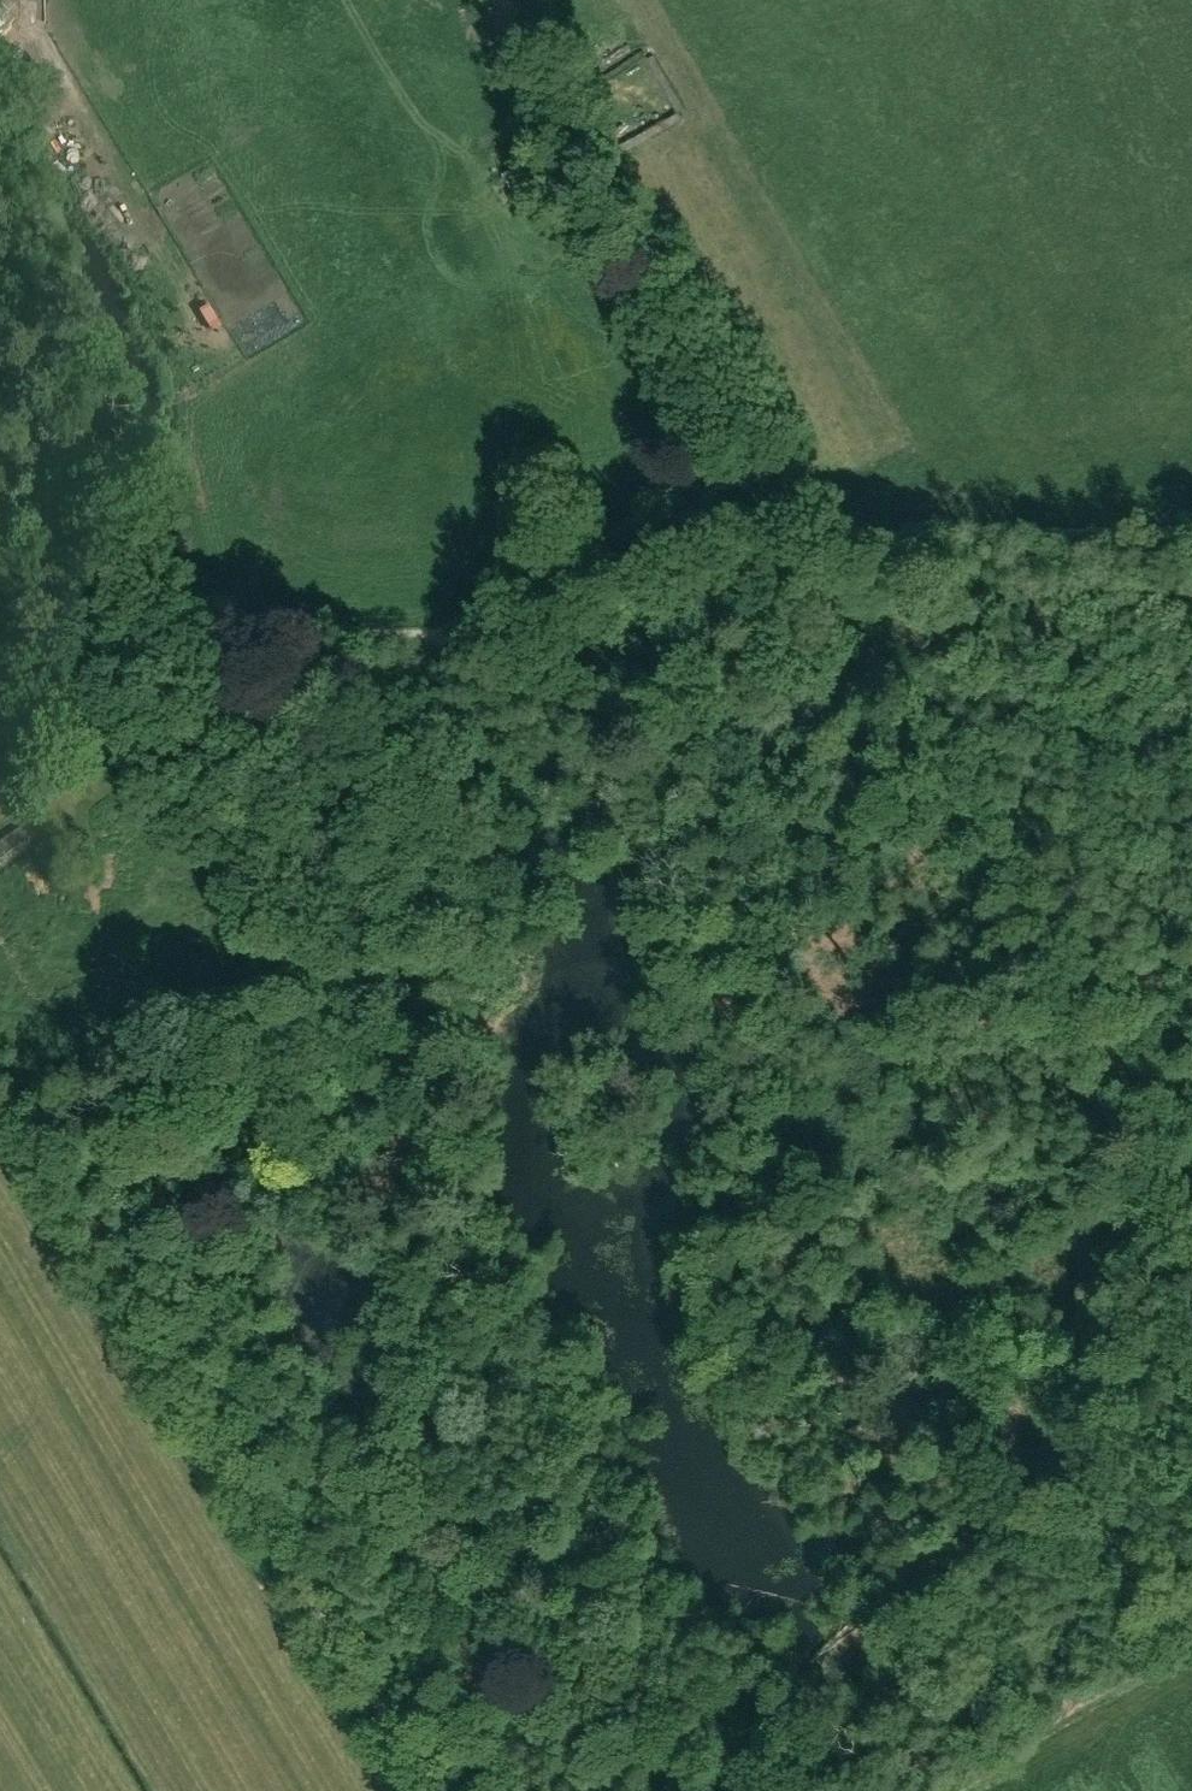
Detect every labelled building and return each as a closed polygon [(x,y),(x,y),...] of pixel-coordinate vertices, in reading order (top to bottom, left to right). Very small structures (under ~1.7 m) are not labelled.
[(637,150),(668,132),(662,122),(631,140),(637,150)] [(0,841),(0,865),(31,843),(19,827),(0,841)]
